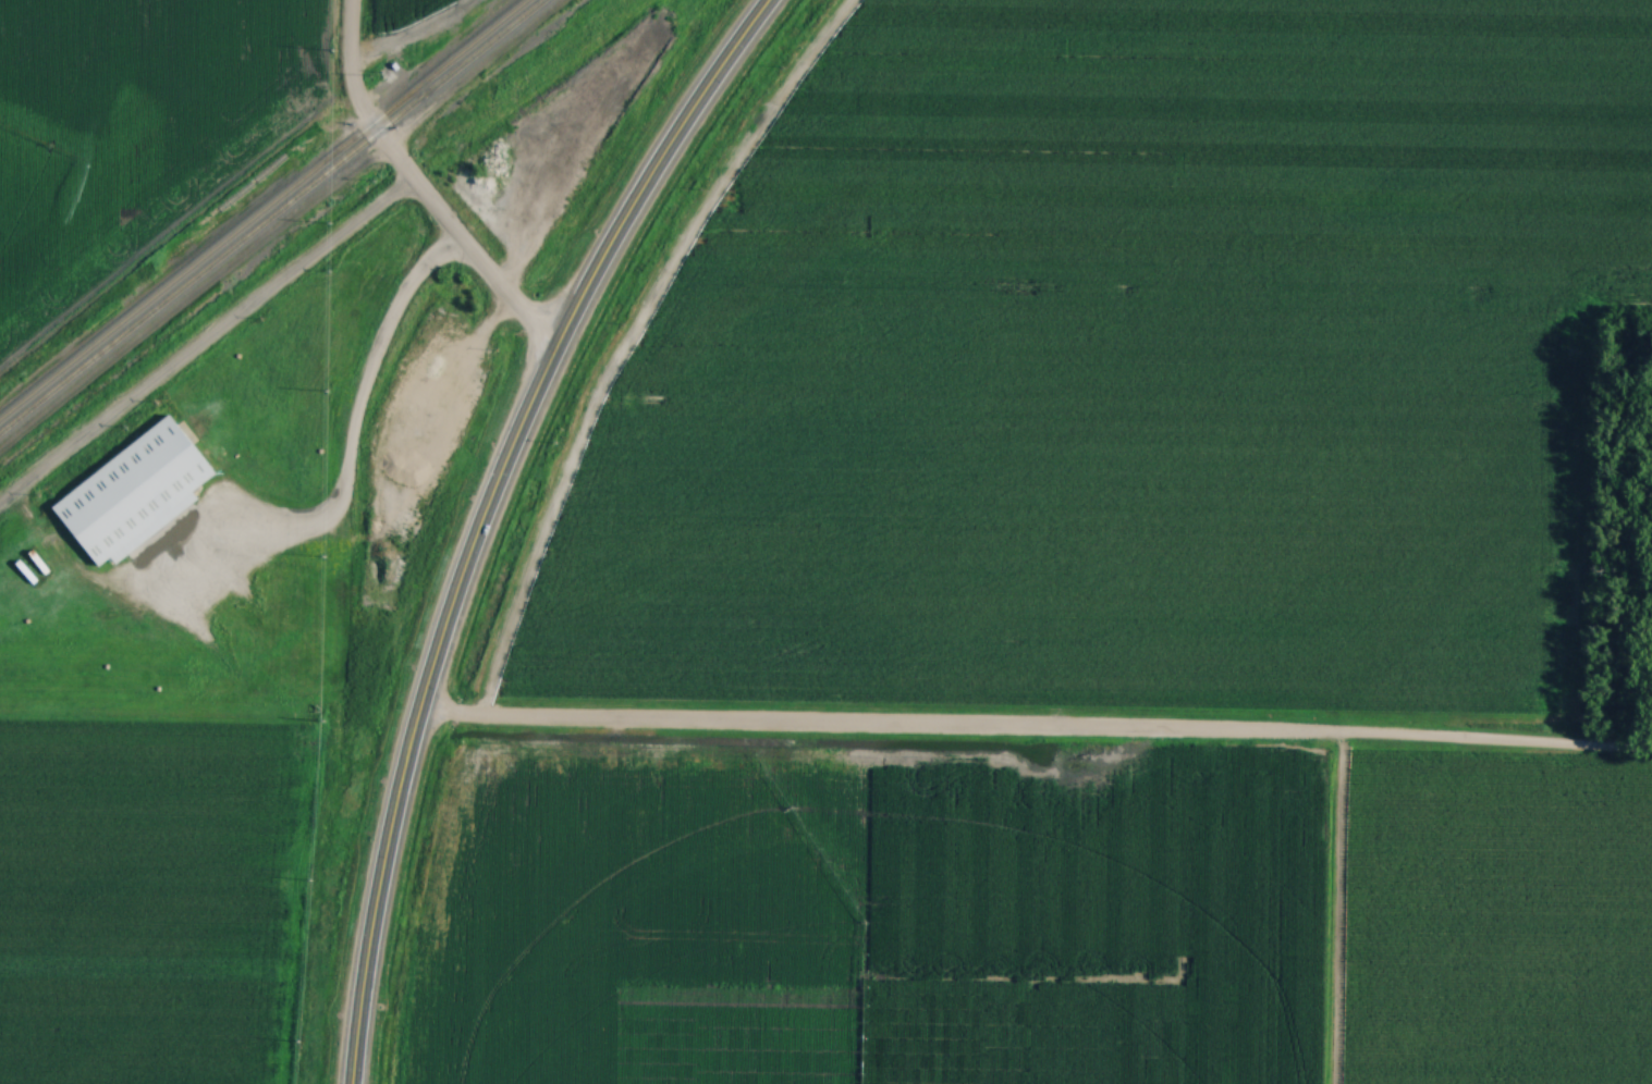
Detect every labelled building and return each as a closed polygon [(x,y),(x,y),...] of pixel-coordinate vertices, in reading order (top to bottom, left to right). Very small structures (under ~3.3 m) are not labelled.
[(52,504),(98,567),(111,558),(115,563),(200,500),(193,491),(217,474),(173,415),(52,504)]
